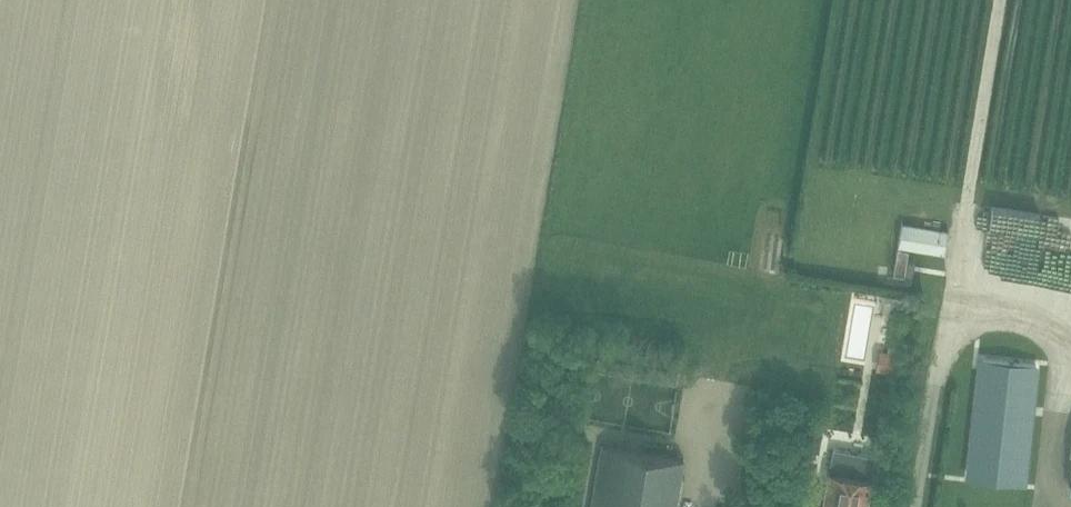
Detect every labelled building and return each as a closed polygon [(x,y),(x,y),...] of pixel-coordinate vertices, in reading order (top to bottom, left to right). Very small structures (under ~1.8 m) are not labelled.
[(903,222),(899,247),(946,255),(950,229),(903,222)] [(898,248),(894,275),(905,276),(909,250),(898,248)] [(893,310),(891,325),(907,327),(909,312),(893,310)] [(595,351),(585,417),(674,431),(684,365),(595,351)] [(1027,485),(1041,365),(979,358),(965,478),(1027,485)] [(685,458),(603,445),(592,506),(677,506),(685,458)] [(823,506),(868,506),(873,479),(876,455),(833,448),(833,453),(829,472),(823,506)]
